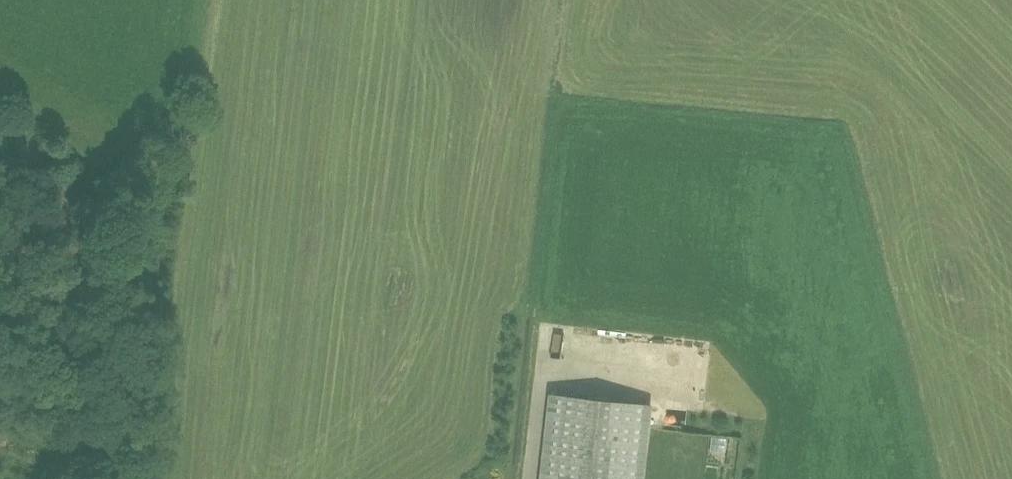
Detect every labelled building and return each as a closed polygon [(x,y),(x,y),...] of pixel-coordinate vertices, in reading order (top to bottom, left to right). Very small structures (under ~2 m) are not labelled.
[(542,478),(643,478),(651,406),(551,395),(542,478)]
